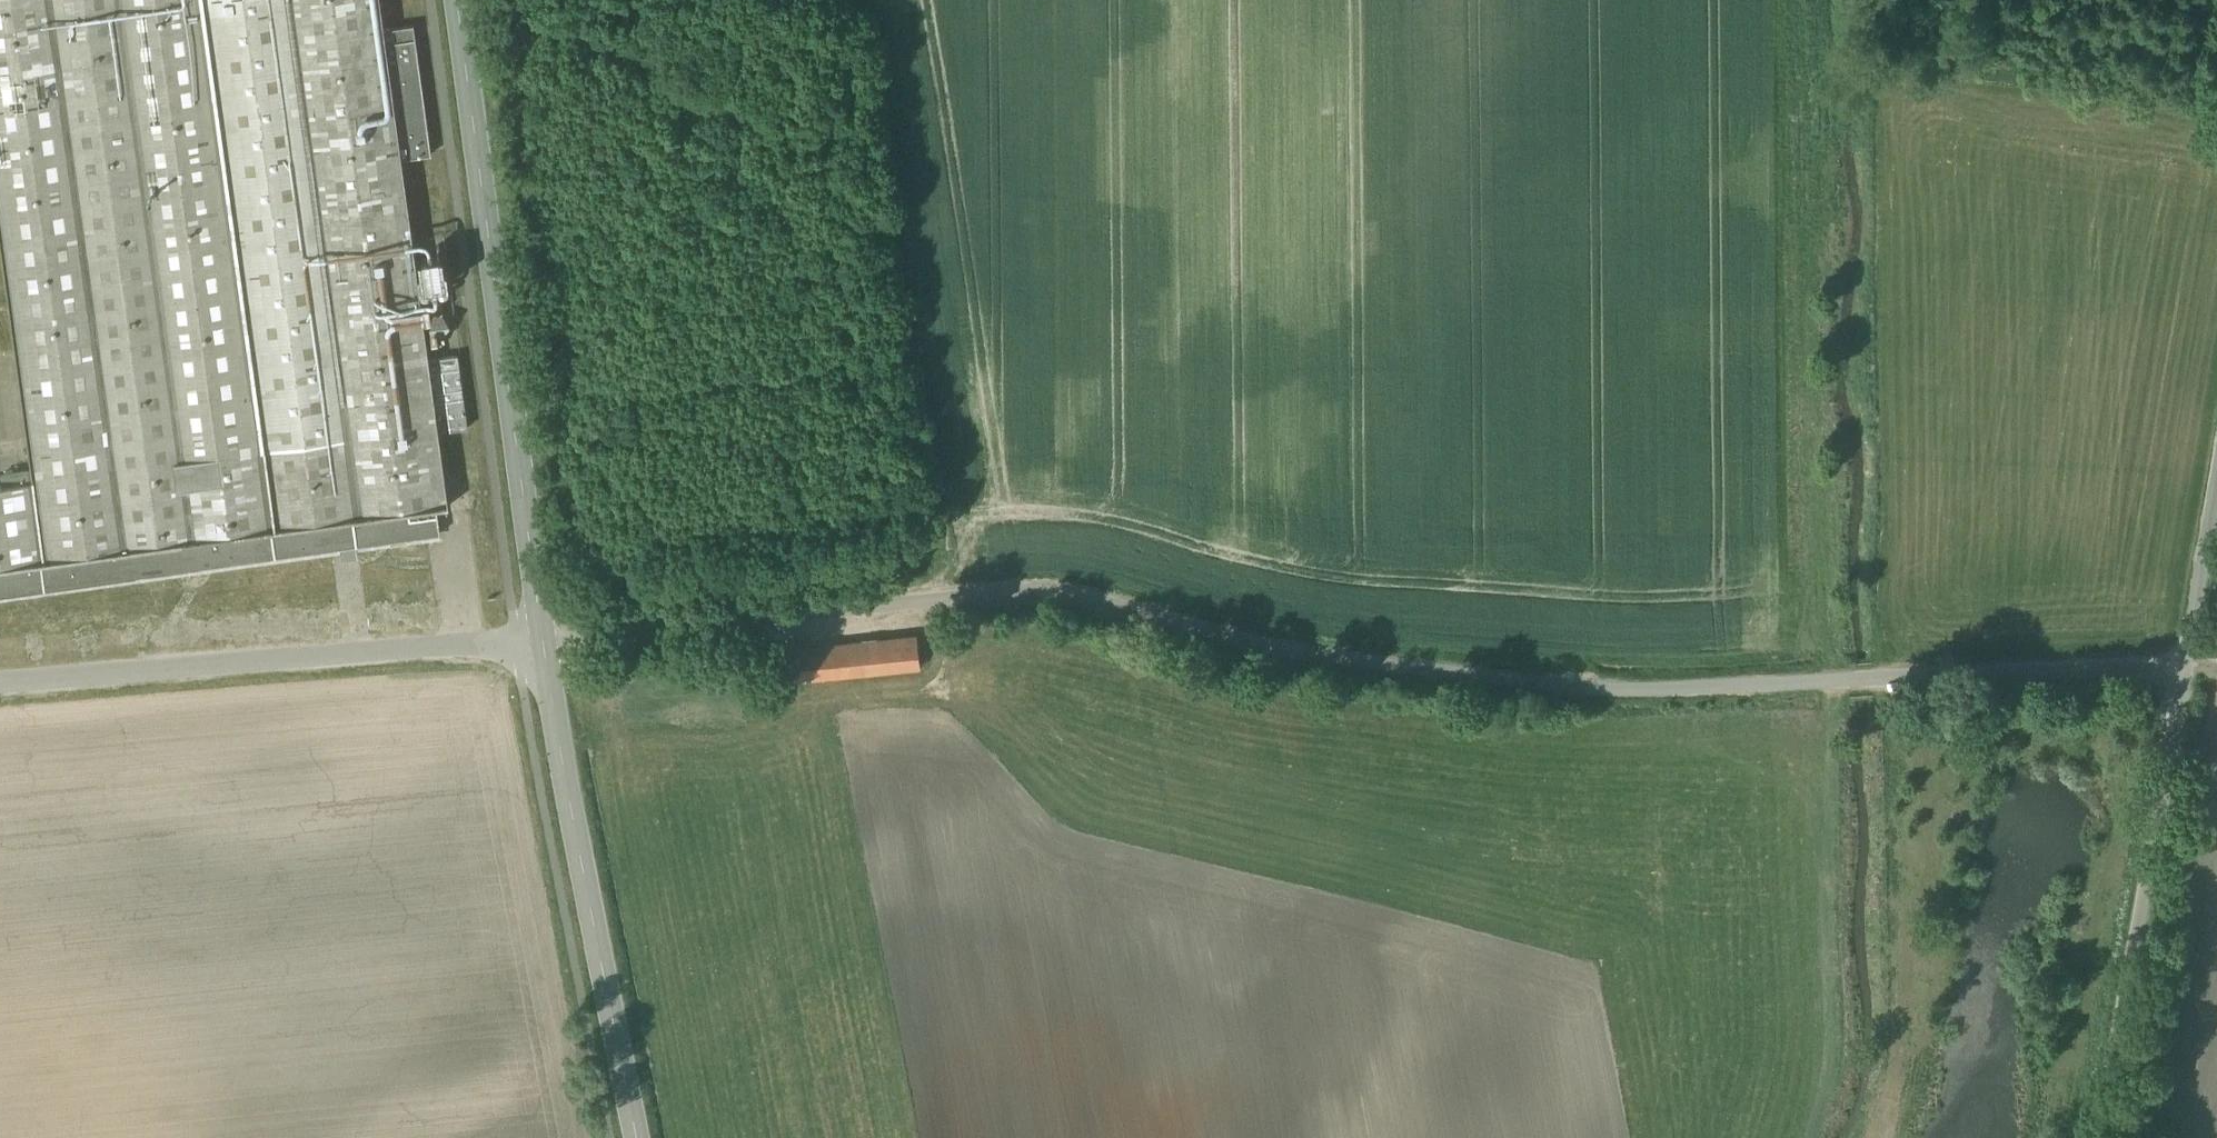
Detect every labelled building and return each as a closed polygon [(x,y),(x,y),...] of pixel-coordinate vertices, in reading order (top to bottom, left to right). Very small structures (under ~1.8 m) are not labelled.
[(40,481),(0,486),(0,600),(347,552),(447,538),(445,512),(459,511),(447,435),(472,429),(463,356),(438,358),(431,298),(462,293),(454,259),(423,261),(410,164),(437,160),(417,26),(392,30),(388,0),(0,0),(0,193),(40,481)] [(920,635),(794,646),(797,681),(923,670),(920,635)]
